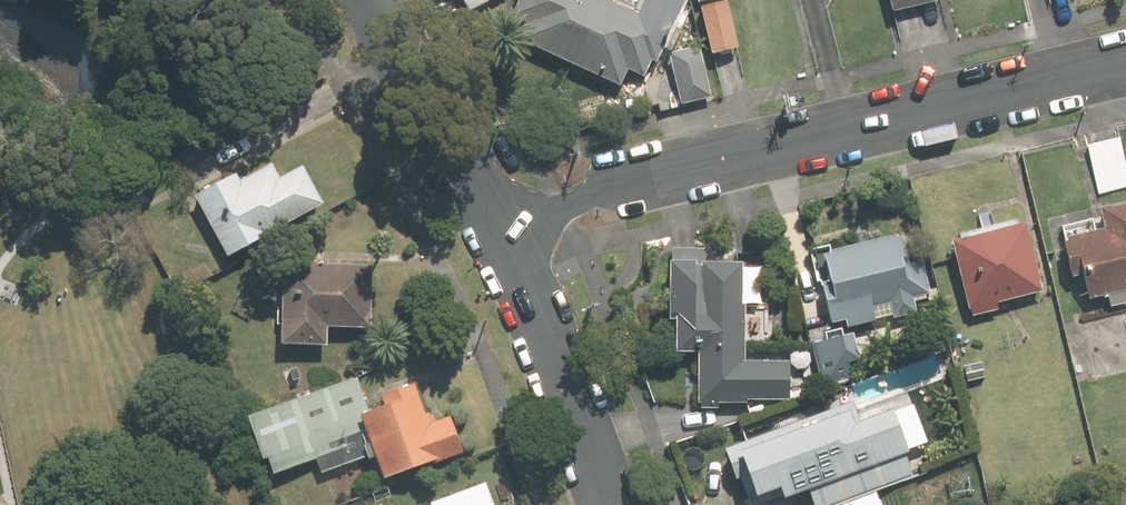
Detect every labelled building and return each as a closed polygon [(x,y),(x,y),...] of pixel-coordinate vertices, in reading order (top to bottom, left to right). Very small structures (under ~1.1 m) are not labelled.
[(468,12),(492,0),(462,0),(468,12)] [(513,21),(524,26),(518,41),(621,86),(628,70),(647,78),(676,13),(646,0),(645,0),(640,13),(610,0),(523,0),(513,21)] [(700,7),(711,54),(739,47),(727,0),(700,7)] [(896,11),(941,0),(893,0),(896,11)] [(710,92),(700,44),(668,51),(678,99),(710,92)] [(1099,194),(1125,188),(1125,161),(1121,139),(1088,146),(1099,194)] [(195,195),(229,257),(325,205),(303,165),(279,177),(273,165),(241,182),(236,173),(195,195)] [(1069,238),(1076,275),(1085,273),(1089,297),(1125,290),(1125,204),(1101,209),(1105,231),(1069,238)] [(1027,222),(954,241),(971,310),(1045,292),(1027,222)] [(903,233),(825,251),(836,300),(829,302),(834,323),(847,320),(848,325),(875,319),(872,308),(891,304),(893,316),(918,311),(915,299),(932,295),(925,263),(910,267),(903,233)] [(745,361),(744,262),(706,263),(706,254),(671,254),(671,316),(677,316),(678,352),(699,352),(699,403),(793,402),(793,361),(745,361)] [(374,262),(284,261),(283,344),(329,344),(330,328),(373,329),(374,262)] [(854,332),(814,343),(824,382),(865,371),(854,332)] [(271,475),(370,439),(385,480),(465,451),(452,416),(432,423),(417,384),(381,397),(385,407),(370,413),(357,376),(249,415),(271,475)] [(786,500),(811,491),(816,504),(826,504),(918,472),(907,443),(904,434),(895,409),(861,421),(854,402),(726,447),(736,475),(749,470),(758,496),(782,488),(786,500)] [(488,483),(429,503),(430,504),(496,504),(488,483)] [(880,490),(840,504),(886,504),(880,490)]
